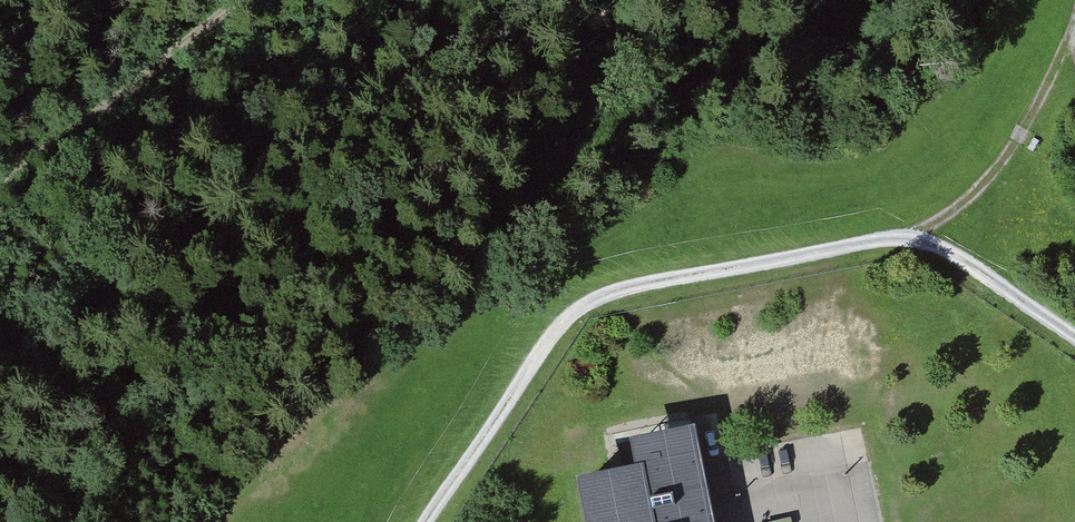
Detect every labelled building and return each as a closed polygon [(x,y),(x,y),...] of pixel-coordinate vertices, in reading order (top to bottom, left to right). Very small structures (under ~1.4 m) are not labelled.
[(602,438),(609,474),(553,485),(560,521),(694,521),(675,424),(602,438)] [(736,483),(872,460),(866,426),(730,449),(736,483)]
